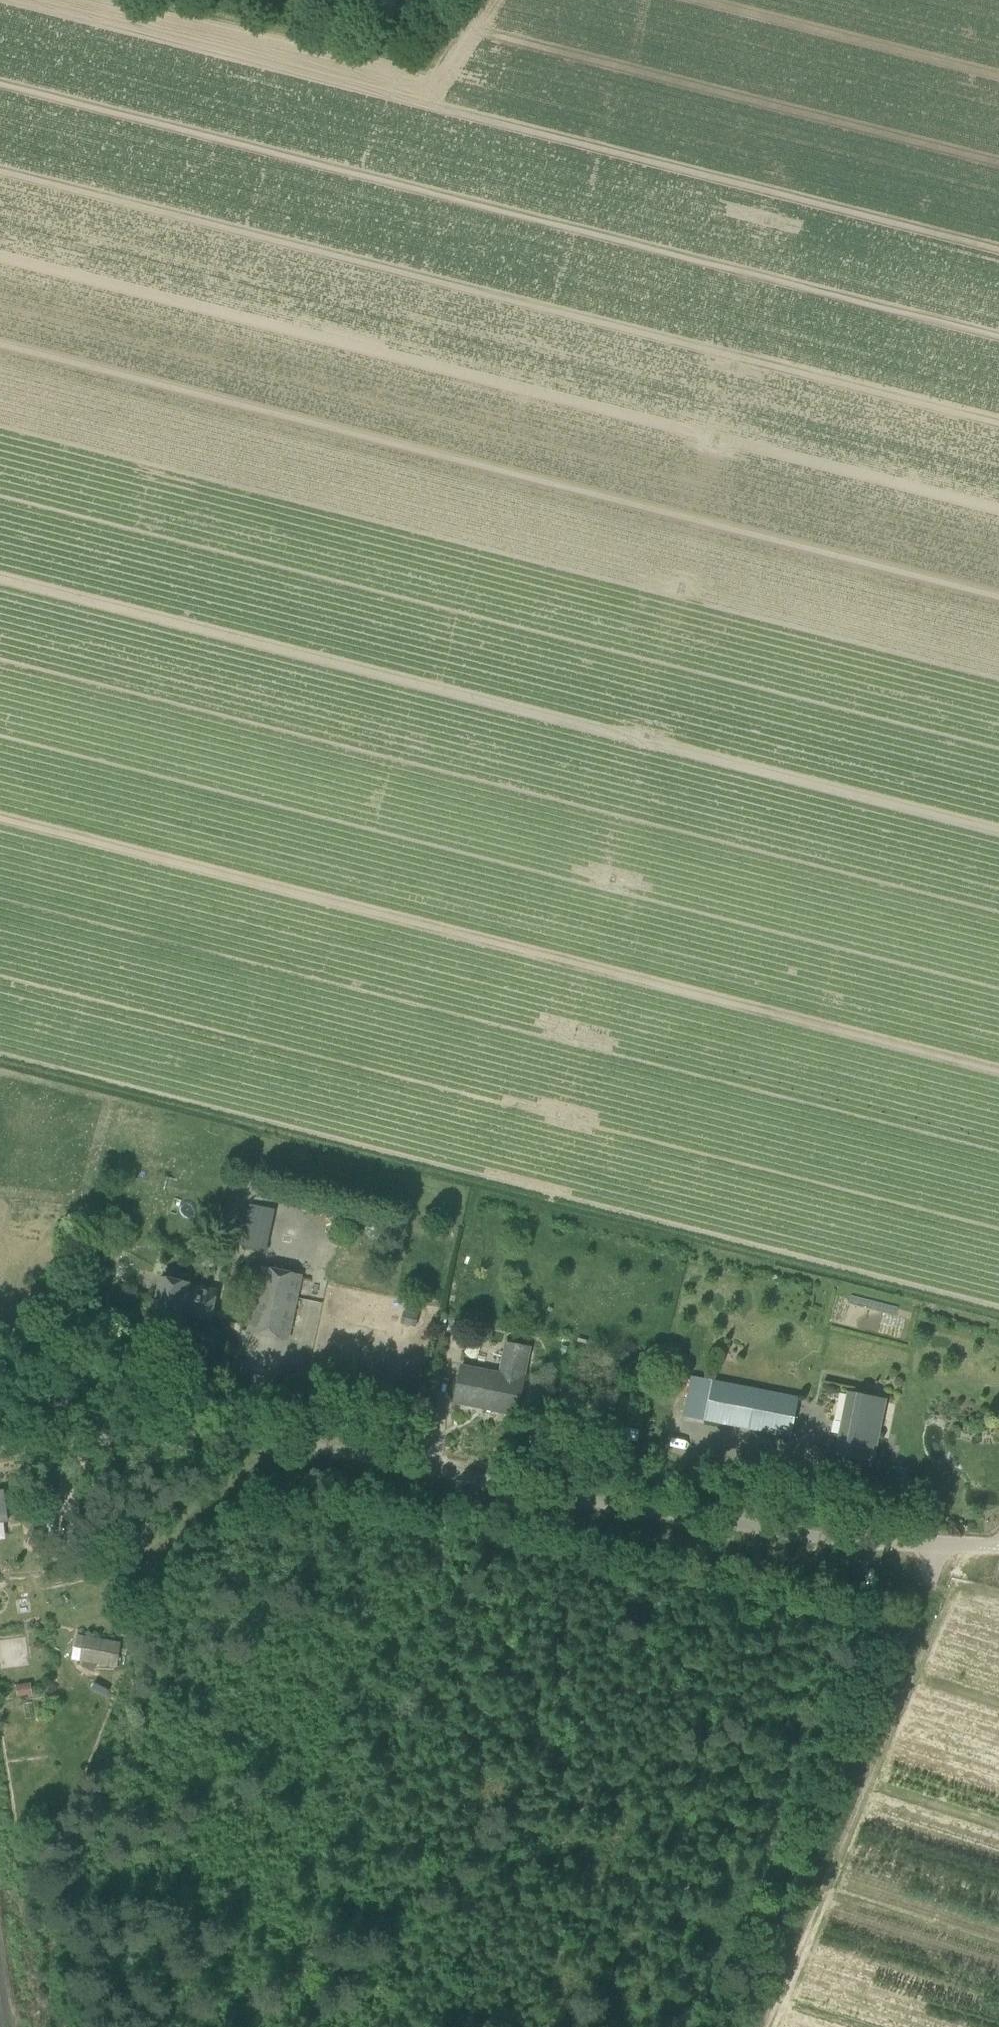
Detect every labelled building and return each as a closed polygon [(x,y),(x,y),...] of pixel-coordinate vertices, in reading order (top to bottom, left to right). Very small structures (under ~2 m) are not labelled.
[(267,1251),(271,1231),(246,1225),(241,1246),(267,1251)] [(249,1331),(288,1339),(301,1276),(262,1268),(249,1331)] [(191,1314),(210,1318),(216,1291),(161,1278),(153,1317),(180,1323),(183,1310),(191,1312),(191,1314)] [(462,1365),(454,1402),(456,1402),(456,1401),(483,1407),(483,1408),(517,1415),(531,1347),(505,1342),(499,1372),(462,1365)] [(799,1398),(713,1381),(705,1420),(791,1438),(799,1398)] [(836,1455),(872,1462),(878,1429),(877,1429),(882,1402),(884,1402),(884,1400),(849,1393),(849,1395),(850,1395),(845,1423),(843,1422),(836,1455)] [(76,1637),(72,1660),(117,1667),(121,1644),(76,1637)] [(110,1690),(94,1682),(91,1690),(106,1698),(110,1690)] [(33,1694),(32,1691),(31,1683),(16,1685),(17,1693),(18,1697),(20,1696),(33,1694)]
